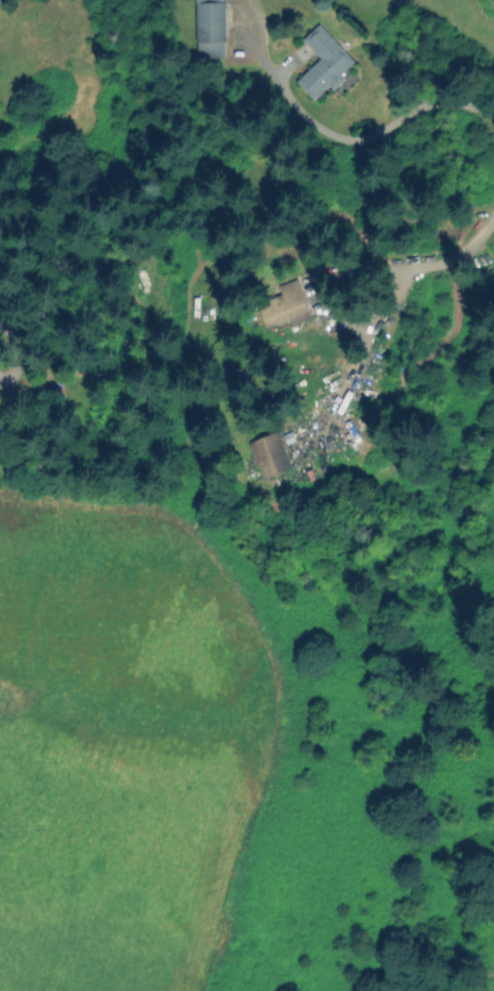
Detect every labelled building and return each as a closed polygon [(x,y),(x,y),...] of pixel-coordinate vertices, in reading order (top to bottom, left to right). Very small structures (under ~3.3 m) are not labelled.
[(196,58),(224,58),(223,0),(195,0),(196,58)] [(301,39),(319,58),(295,81),(312,100),(328,85),(332,89),(344,77),(340,73),(353,60),(318,23),(301,39)] [(264,328),(287,320),(290,327),(310,320),(296,278),(276,284),(279,294),(269,297),(271,304),(257,308),(264,328)] [(260,479),(290,468),(277,431),(247,441),(260,479)]
